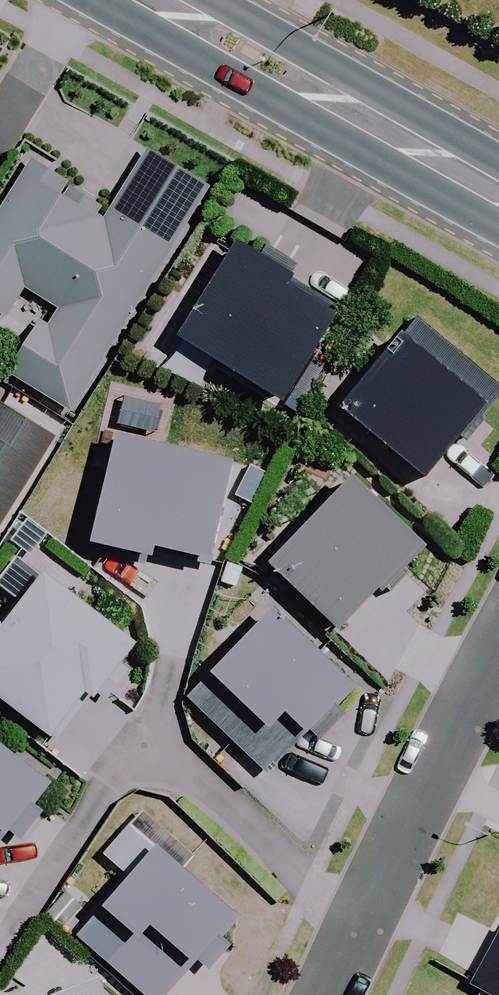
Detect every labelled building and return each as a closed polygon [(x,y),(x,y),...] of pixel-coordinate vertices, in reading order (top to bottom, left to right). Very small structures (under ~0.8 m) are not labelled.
[(148,151),(111,211),(28,160),(0,205),(0,317),(5,320),(25,288),(51,304),(6,376),(68,415),(209,189),(148,151)] [(310,264),(252,231),(197,328),(302,388),(353,299),(305,272),(310,264)] [(419,320),(341,415),(425,485),(498,395),(498,386),(419,320)] [(0,408),(0,528),(53,440),(0,408)] [(167,434),(131,427),(109,532),(169,545),(171,536),(227,548),(247,451),(167,434)] [(442,534),(370,464),(286,551),(355,618),(396,577),(398,579),(442,534)] [(58,565),(0,643),(0,676),(66,725),(100,680),(108,686),(148,633),(58,565)] [(369,674),(288,595),(202,682),(196,689),(275,767),(282,760),(321,720),(333,731),(356,707),(346,698),(369,674)] [(0,724),(0,844),(58,769),(0,724)] [(170,836),(88,931),(163,994),(168,994),(207,950),(221,962),(242,938),(230,928),(250,904),(170,836)] [(496,934),(467,988),(479,994),(498,994),(498,936),(496,934)] [(113,974),(60,994),(121,994),(113,974)]
